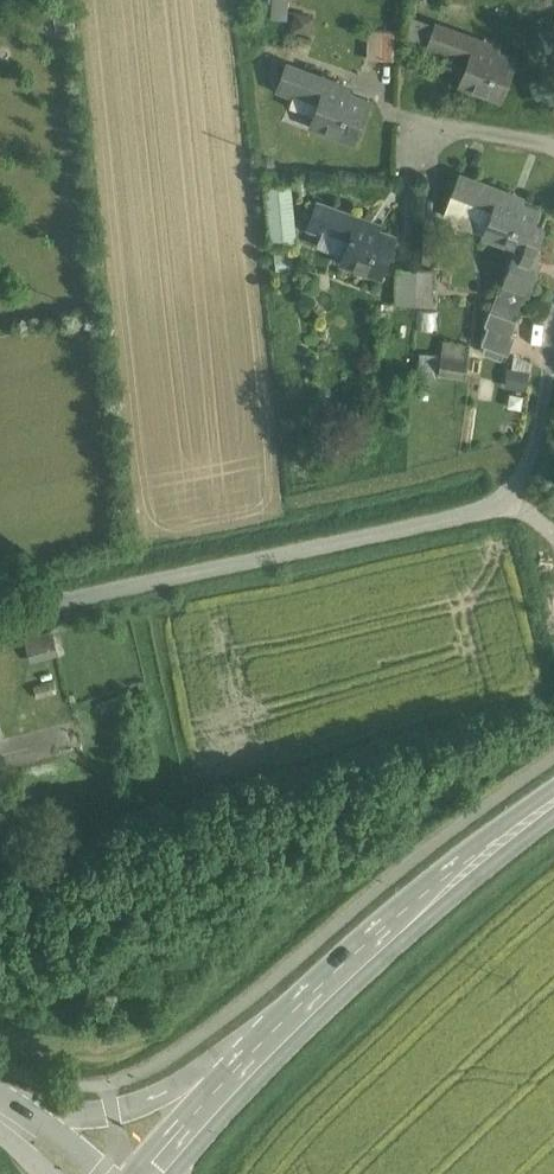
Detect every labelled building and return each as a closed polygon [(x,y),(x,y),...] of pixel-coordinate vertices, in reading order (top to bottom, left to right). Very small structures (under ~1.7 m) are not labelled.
[(291,0),(270,0),(270,16),(291,17),(291,0)] [(293,10),(292,28),(311,29),(313,11),(293,10)] [(427,50),(437,24),(417,17),(407,42),(427,50)] [(475,40),(437,24),(427,50),(440,55),(443,48),(468,58),(475,40)] [(395,31),(368,30),(367,58),(394,59),(395,31)] [(516,60),(489,49),(490,46),(475,40),(468,58),(459,82),(500,98),(516,60)] [(342,84),(287,64),(278,90),(292,95),(290,101),(316,111),(311,124),(313,125),(314,122),(350,136),(350,138),(352,139),(368,98),(341,88),(342,84)] [(539,208),(512,197),(514,194),(459,174),(444,212),(484,227),(482,233),(484,234),(485,232),(517,244),(503,280),(506,281),(525,289),(539,252),(535,251),(543,229),(533,225),(539,208)] [(289,188),(266,191),(273,251),(296,248),(289,188)] [(355,215),(317,200),(306,227),(319,232),(322,226),(347,235),(355,215)] [(368,221),(355,215),(347,235),(338,259),(378,275),(393,236),(366,225),(368,221)] [(418,274),(398,273),(395,310),(416,312),(418,274)] [(435,275),(418,274),(416,312),(433,313),(435,275)] [(525,289),(506,281),(500,299),(519,306),(525,289)] [(495,311),(490,309),(484,324),(488,325),(481,343),(485,345),(482,352),(501,359),(503,352),(508,353),(515,334),(511,333),(516,319),(514,318),(519,306),(500,299),(495,311)] [(466,351),(443,348),(436,393),(459,397),(466,351)] [(510,355),(505,385),(527,388),(531,359),(510,355)] [(50,632),(23,638),(29,659),(55,652),(50,632)] [(0,823),(0,851),(17,845),(9,820),(0,823)]
